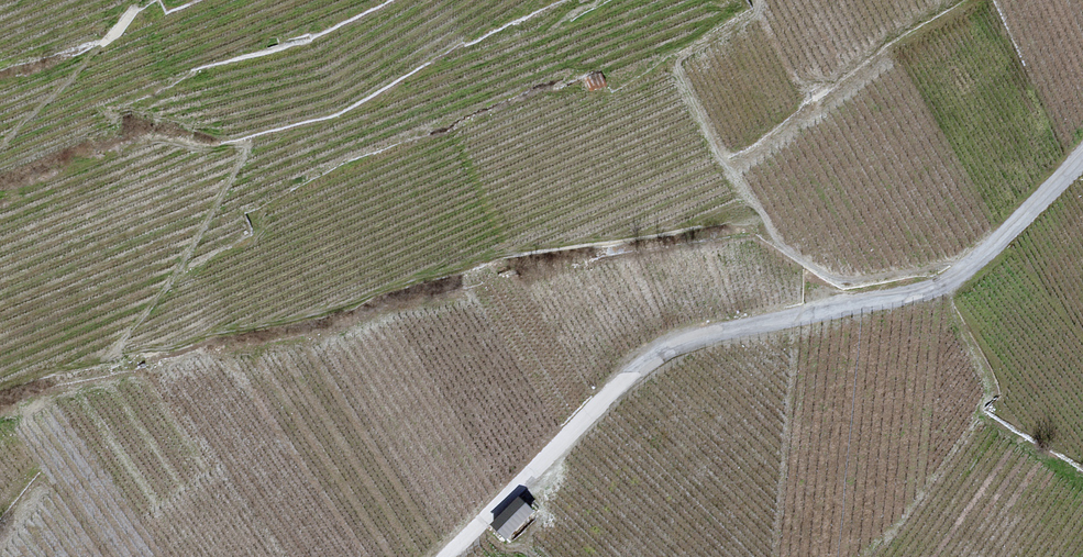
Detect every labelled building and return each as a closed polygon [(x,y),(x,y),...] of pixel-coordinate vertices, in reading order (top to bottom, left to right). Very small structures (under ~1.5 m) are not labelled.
[(604,83),(601,74),(587,80),(591,89),(604,83)] [(531,512),(518,499),(493,525),(506,537),(531,512)]
